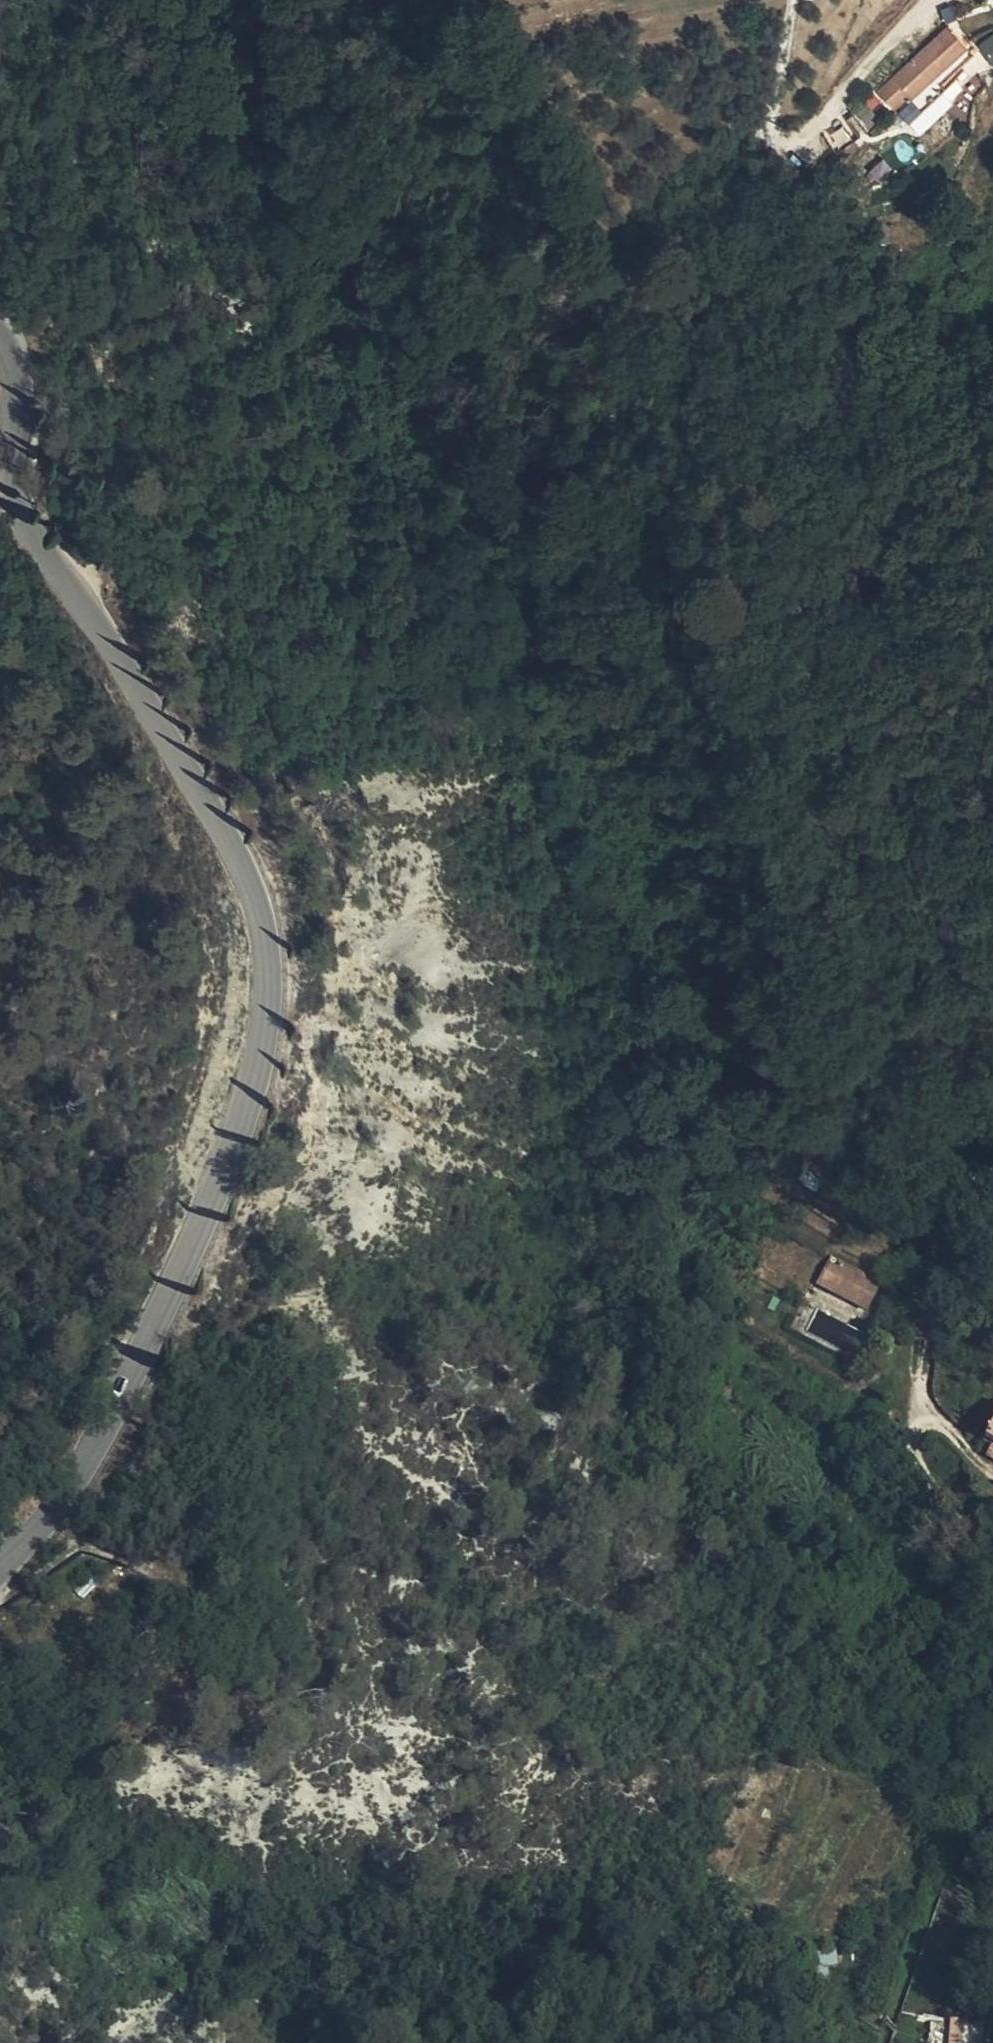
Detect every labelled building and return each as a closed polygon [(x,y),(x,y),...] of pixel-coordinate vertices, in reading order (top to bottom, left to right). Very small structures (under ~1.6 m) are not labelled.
[(949,28),(880,93),(909,124),(942,94),(938,89),(974,56),(949,28)] [(992,56),(992,36),(974,48),(982,63),(992,56)] [(864,125),(883,106),(873,95),(854,114),(864,125)] [(837,154),(860,137),(846,117),(824,134),(837,154)] [(847,166),(862,154),(856,144),(840,156),(847,166)] [(868,255),(891,248),(889,239),(866,247),(868,255)] [(866,1309),(879,1283),(833,1259),(819,1286),(866,1309)] [(983,1441),(991,1445),(992,1446),(992,1422),(983,1441)] [(992,1465),(992,1446),(991,1445),(984,1460),(992,1465)] [(963,2022),(956,2022),(955,2042),(961,2042),(963,2022)]
